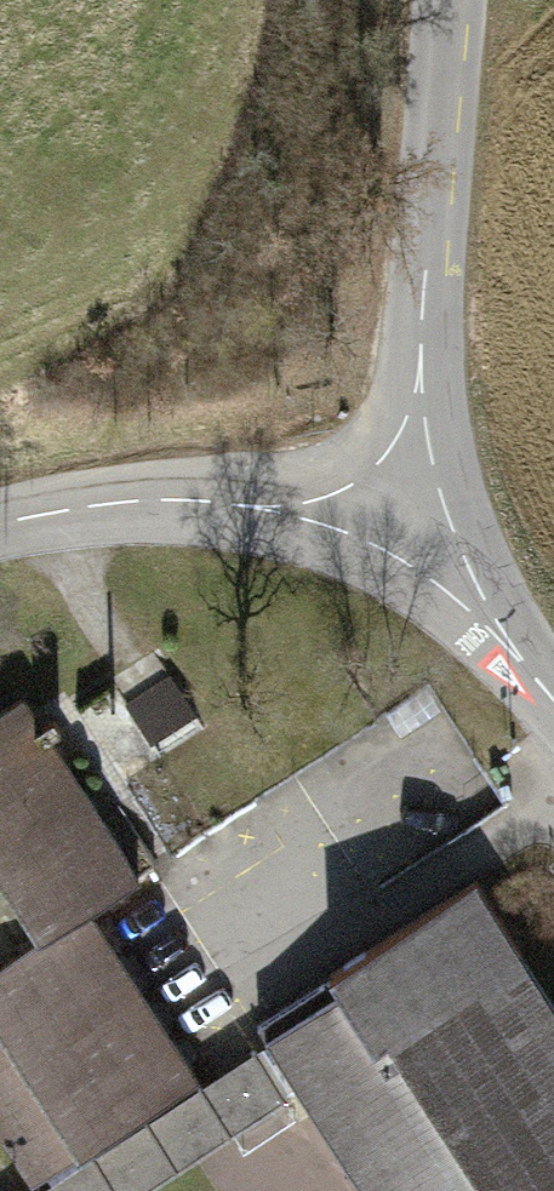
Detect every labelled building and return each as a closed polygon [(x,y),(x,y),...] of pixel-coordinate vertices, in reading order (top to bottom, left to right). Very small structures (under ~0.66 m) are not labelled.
[(160,756),(201,728),(153,658),(112,685),(160,756)] [(39,946),(89,914),(139,882),(49,743),(65,732),(57,719),(41,729),(23,701),(0,716),(0,885),(39,946)] [(475,884),(328,978),(255,1025),(267,1043),(284,1070),(300,1096),(362,1190),(553,1190),(553,1006),(475,884)] [(34,1190),(36,1190),(57,1177),(80,1163),(199,1087),(89,914),(39,946),(0,970),(0,1137),(34,1190)] [(300,1096),(284,1070),(267,1043),(234,1064),(199,1087),(80,1163),(57,1177),(36,1190),(151,1190),(300,1096)]
